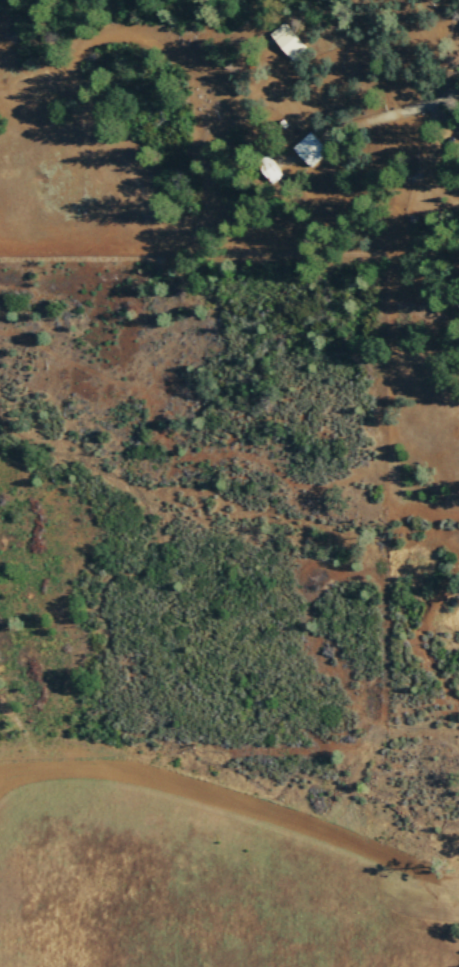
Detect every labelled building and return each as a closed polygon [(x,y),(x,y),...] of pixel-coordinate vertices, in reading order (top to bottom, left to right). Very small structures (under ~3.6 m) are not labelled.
[(294,149),(311,167),(328,150),(311,133),(294,149)]
